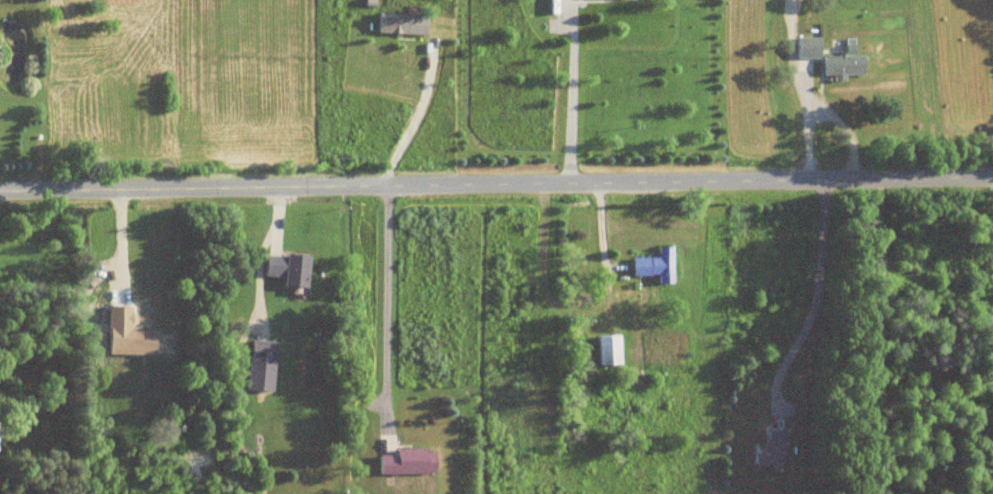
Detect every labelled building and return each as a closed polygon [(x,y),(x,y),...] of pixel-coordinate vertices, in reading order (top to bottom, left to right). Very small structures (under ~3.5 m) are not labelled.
[(423,15),(375,14),(375,34),(422,34),(423,15)] [(795,58),(818,57),(817,37),(794,38),(795,58)] [(842,76),(861,76),(861,55),(821,56),(821,75),(832,75),(832,81),(843,81),(842,76)] [(670,248),(656,248),(656,259),(630,259),(630,277),(656,277),(656,284),(670,284),(670,248)] [(279,288),(303,289),(305,257),(264,255),(262,277),(280,278),(279,288)] [(160,353),(160,328),(125,328),(125,333),(108,333),(108,353),(160,353)] [(617,337),(594,337),(595,366),(617,366),(617,337)] [(249,342),(245,391),(269,393),(274,344),(249,342)] [(391,457),(375,457),(375,475),(429,475),(429,450),(391,450),(391,457)]
